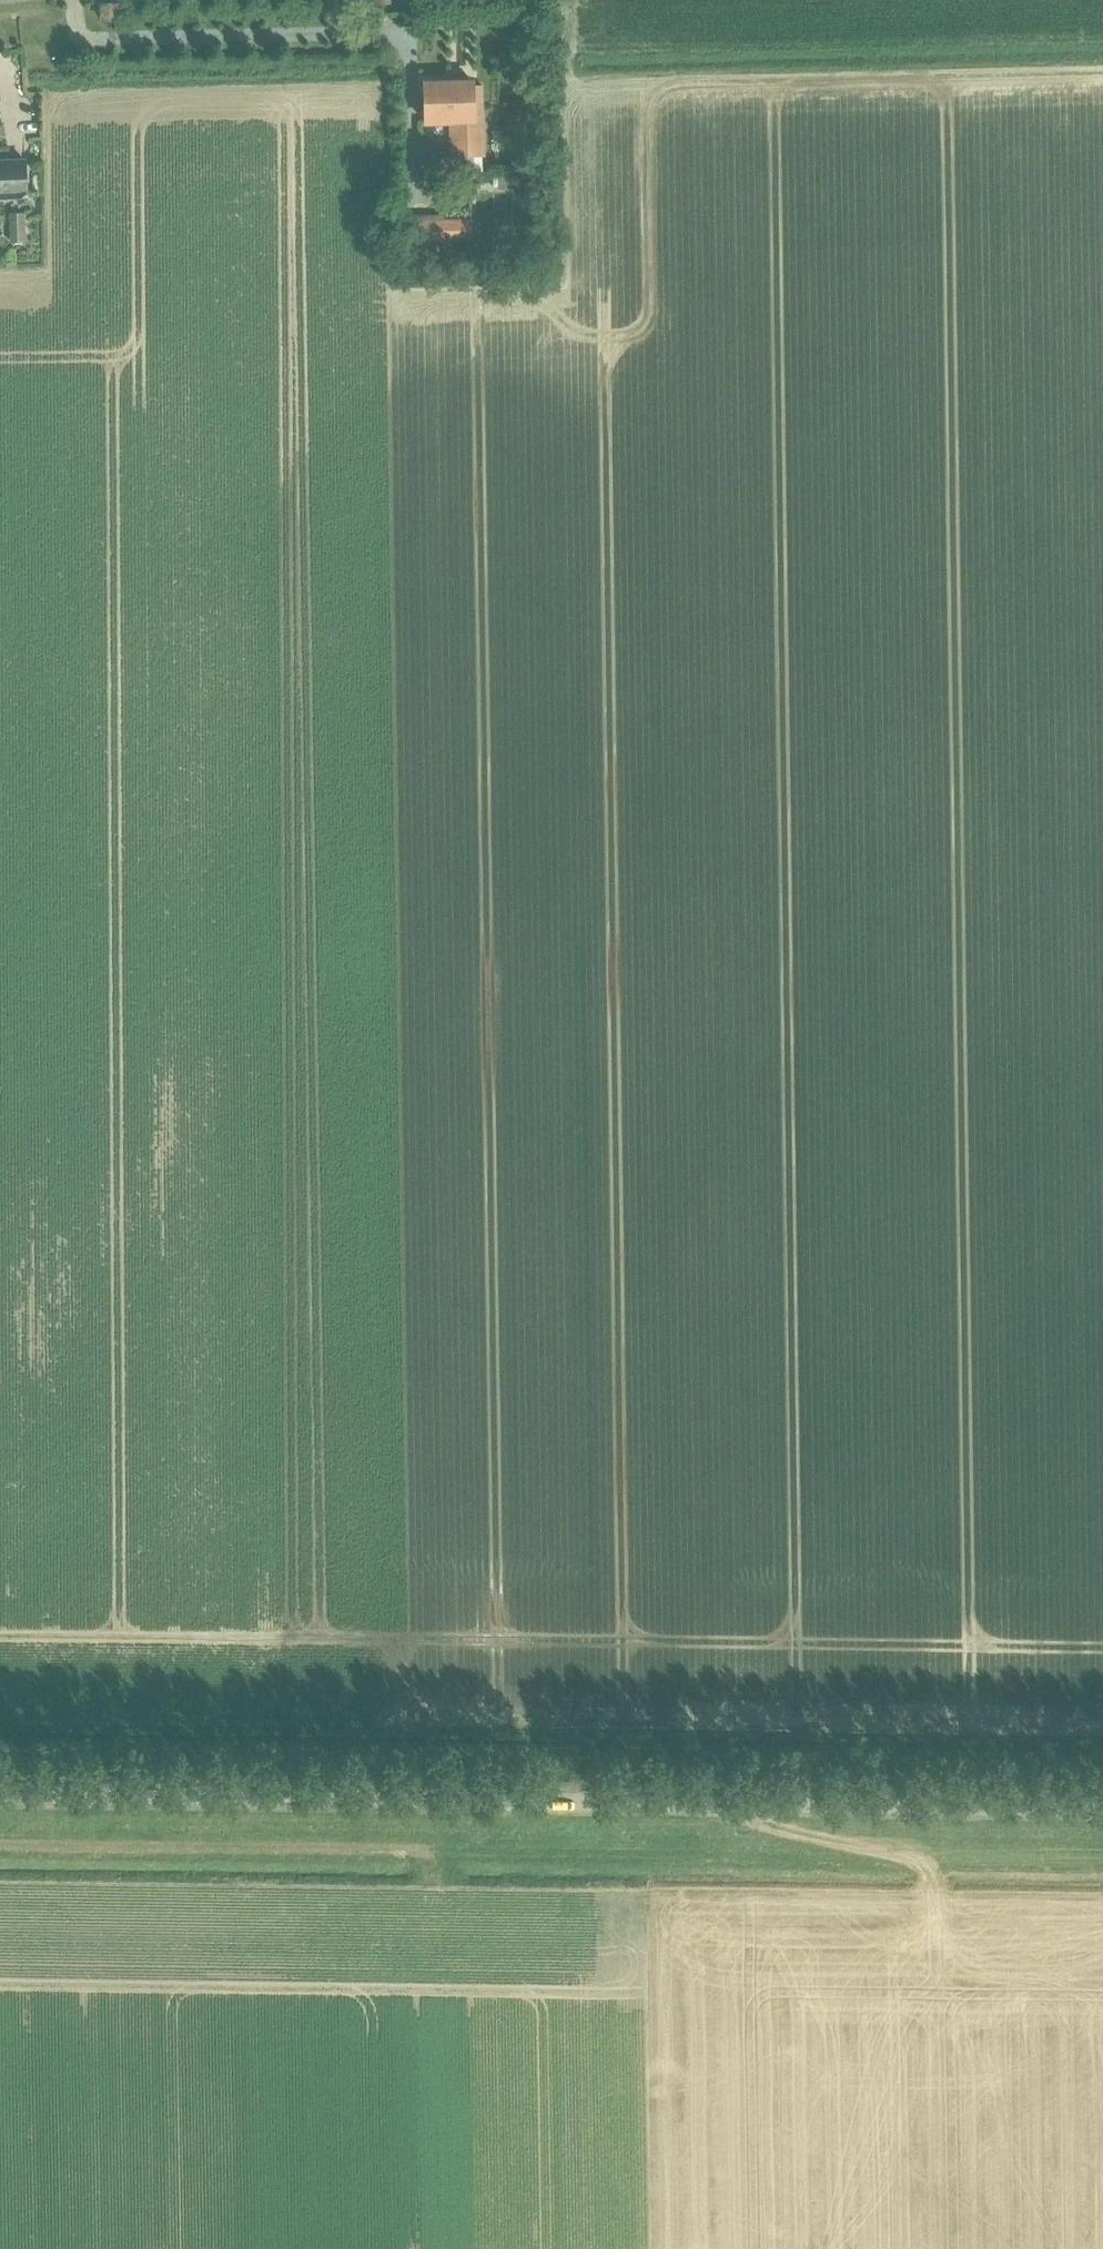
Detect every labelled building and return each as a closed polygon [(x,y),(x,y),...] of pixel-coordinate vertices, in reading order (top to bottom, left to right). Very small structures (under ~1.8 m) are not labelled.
[(106,5),(101,5),(102,19),(118,19),(118,13),(117,5),(113,5),(108,5),(106,5)] [(473,118),(472,80),(467,80),(467,75),(456,75),(456,80),(422,80),(422,120),(449,119),(449,154),(483,154),(482,118),(473,118)] [(0,160),(0,197),(25,196),(24,159),(0,160)] [(518,175),(507,175),(508,188),(518,188),(518,175)] [(24,213),(10,214),(11,243),(25,242),(24,213)] [(472,236),(472,218),(401,219),(401,237),(472,236)] [(0,263),(0,264),(15,263),(15,249),(11,250),(0,263)]
